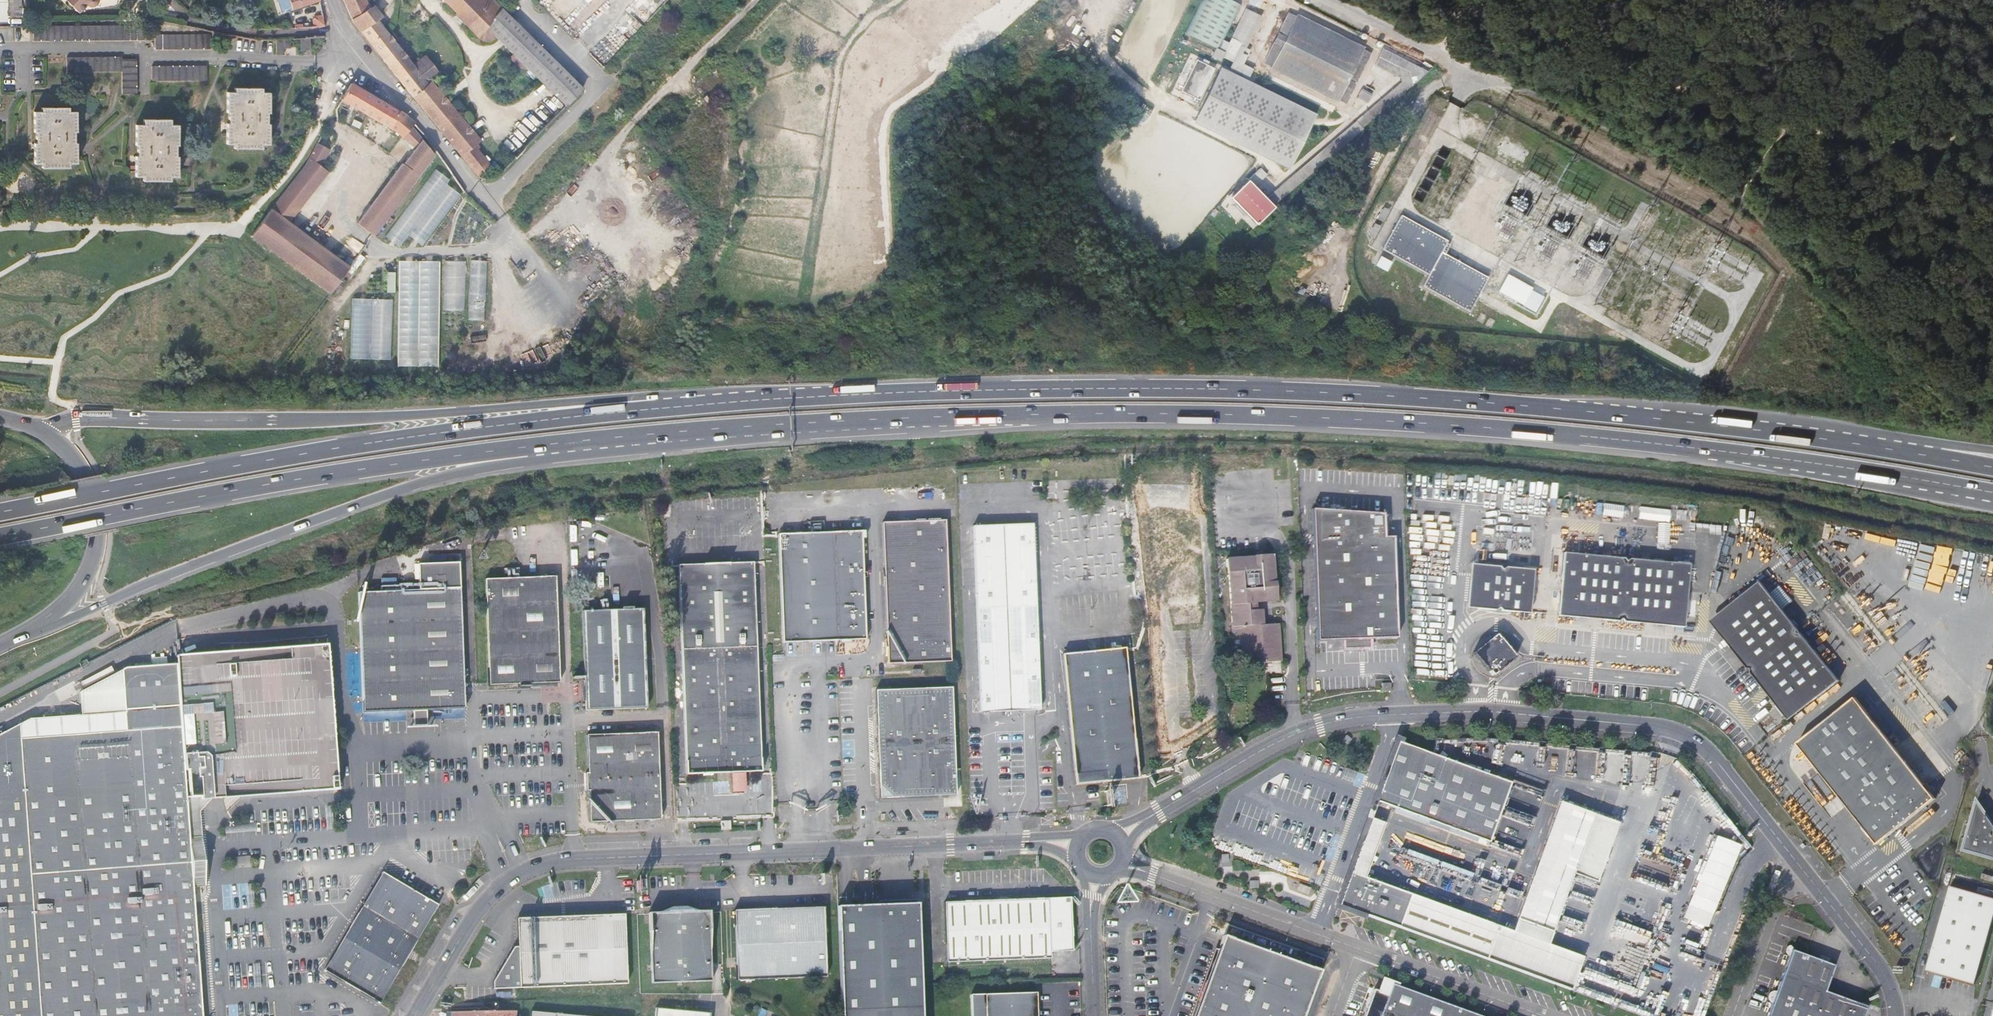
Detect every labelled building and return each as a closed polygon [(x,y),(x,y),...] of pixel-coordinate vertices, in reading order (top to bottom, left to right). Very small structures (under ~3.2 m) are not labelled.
[(9,16),(23,16),(23,0),(9,0),(9,16)] [(66,12),(79,6),(80,8),(82,9),(84,10),(86,11),(89,11),(91,9),(92,8),(93,6),(93,1),(98,0),(60,0),(66,12)] [(293,9),(290,0),(278,0),(282,13),(293,9)] [(293,9),(320,1),(320,0),(290,0),(293,9)] [(366,0),(344,0),(353,19),(370,7),(366,0)] [(496,37),(487,28),(503,8),(495,0),(444,0),(456,13),(455,14),(483,42),(491,42),(496,37)] [(1233,0),(1205,0),(1188,33),(1219,49),(1221,50),(1226,41),(1244,6),(1233,0)] [(374,4),(370,7),(353,19),(357,25),(361,30),(378,19),(383,16),(378,10),(374,4)] [(496,37),(507,48),(525,29),(503,8),(487,28),(496,37)] [(1291,13),(1281,34),(1288,37),(1283,46),(1277,43),(1267,64),(1347,102),(1371,51),(1291,13)] [(324,25),(323,16),(315,17),(313,18),(314,25),(324,25)] [(428,85),(378,19),(361,30),(476,173),(479,176),(491,165),(478,149),(480,147),(478,143),(481,141),(433,81),(428,85)] [(138,25),(35,25),(35,40),(145,39),(144,25),(138,25)] [(1252,29),(1245,26),(1238,40),(1245,44),(1252,29)] [(507,48),(566,107),(584,88),(525,29),(507,48)] [(211,34),(156,34),(156,49),(211,49),(211,34)] [(1288,37),(1281,34),(1277,43),(1283,46),(1288,37)] [(311,49),(310,38),(306,38),(305,38),(301,39),(302,50),(311,49)] [(291,48),(291,39),(277,40),(278,54),(284,54),(284,48),(291,48)] [(1230,43),(1226,41),(1221,50),(1225,52),(1230,43)] [(1221,50),(1219,49),(1215,56),(1223,60),(1227,53),(1225,52),(1221,50)] [(1376,66),(1401,78),(1401,83),(1363,116),(1368,122),(1427,73),(1421,70),(1383,51),(1376,66)] [(122,57),(68,58),(68,72),(122,71),(122,94),(137,94),(137,59),(123,59),(122,57)] [(1200,100),(1214,68),(1195,60),(1182,93),(1200,100)] [(1433,67),(1425,63),(1421,70),(1427,73),(1433,67)] [(207,66),(153,67),(152,81),(208,80),(207,66)] [(1318,114),(1223,68),(1197,123),(1292,169),(1318,114)] [(416,129),(418,126),(410,118),(353,82),(343,99),(391,128),(416,148),(360,224),(374,235),(435,154),(424,139),(416,129)] [(261,88),(235,88),(235,93),(228,92),(227,111),(229,111),(229,124),(227,124),(228,143),(235,143),(235,148),(261,147),(261,143),(269,144),(269,124),(267,124),(268,112),(269,112),(269,93),(261,93),(261,88)] [(1357,98),(1367,104),(1373,95),(1362,89),(1357,98)] [(43,112),(35,113),(35,131),(37,131),(37,144),(35,144),(36,163),(43,163),(43,167),(69,167),(69,163),(76,163),(76,144),(74,143),(74,131),(76,131),(76,112),(69,112),(69,108),(42,108),(43,112)] [(1363,116),(1355,123),(1360,128),(1368,122),(1363,116)] [(170,120),(144,120),(144,125),(136,125),(136,144),(139,145),(138,157),(136,157),(137,176),(144,176),(144,180),(170,180),(170,176),(178,176),(178,157),(176,157),(176,145),(178,145),(178,126),(170,125),(170,120)] [(310,157),(327,170),(332,162),(326,158),(331,149),(318,142),(310,157)] [(327,171),(327,170),(310,157),(307,166),(281,196),(280,198),(272,208),(289,221),(327,171)] [(1462,157),(1454,171),(1471,180),(1478,166),(1462,157)] [(1482,178),(1485,170),(1478,167),(1475,175),(1482,178)] [(449,179),(436,169),(385,236),(399,247),(407,235),(422,246),(461,195),(446,184),(449,179)] [(1257,187),(1268,176),(1260,169),(1249,180),(1257,187)] [(1240,199),(1255,215),(1269,203),(1253,187),(1240,199)] [(1518,209),(1525,212),(1528,204),(1521,201),(1518,209)] [(289,221),(272,208),(251,236),(330,294),(351,266),(289,221)] [(1377,218),(1383,222),(1390,212),(1384,208),(1377,218)] [(1401,215),(1382,249),(1429,275),(1423,286),(1469,312),(1488,278),(1445,254),(1450,245),(1446,243),(1448,240),(1401,215)] [(1368,235),(1374,239),(1381,228),(1375,224),(1368,235)] [(1381,257),(1376,266),(1387,273),(1393,263),(1381,257)] [(466,260),(445,261),(444,310),(465,310),(466,260)] [(471,260),(468,320),(485,321),(487,260),(471,260)] [(439,261),(424,261),(422,337),(437,337),(439,261)] [(420,262),(402,262),(398,368),(417,367),(420,262)] [(395,294),(396,273),(387,273),(386,293),(395,294)] [(393,299),(353,298),(351,358),(391,360),(393,299)] [(1177,512),(1154,509),(1149,512),(1146,521),(1140,524),(1140,531),(1154,524),(1160,528),(1166,516),(1173,519),(1177,512)] [(1393,537),(1384,537),(1383,514),(1312,509),(1317,641),(1322,641),(1326,641),(1338,640),(1342,640),(1342,650),(1345,650),(1368,649),(1372,649),(1371,639),(1397,638),(1393,537)] [(888,664),(951,662),(946,520),(883,523),(888,664)] [(973,526),(980,713),(1011,712),(1011,717),(1018,717),(1018,712),(1040,711),(1034,523),(973,526)] [(862,533),(832,534),(835,641),(844,641),(865,640),(862,533)] [(835,641),(832,534),(778,536),(782,642),(835,641)] [(1675,584),(1690,585),(1691,559),(1565,550),(1563,576),(1579,577),(1577,601),(1606,603),(1605,616),(1622,617),(1626,614),(1628,617),(1642,618),(1643,606),(1673,608),(1675,584)] [(1264,623),(1263,615),(1263,607),(1257,607),(1257,599),(1278,598),(1277,581),(1275,580),(1274,552),(1257,553),(1257,555),(1227,556),(1228,572),(1230,573),(1233,637),(1242,636),(1243,662),(1281,660),(1279,622),(1267,622),(1264,623)] [(465,708),(460,588),(459,563),(418,564),(419,590),(358,592),(363,713),(372,712),(413,710),(413,718),(414,725),(428,724),(427,717),(427,710),(465,708)] [(734,773),(734,783),(744,782),(744,773),(746,772),(762,772),(755,563),(680,565),(687,774),(731,773),(734,773)] [(1469,608),(1479,608),(1482,566),(1471,565),(1469,608)] [(1524,568),(1482,566),(1479,608),(1498,610),(1501,607),(1503,610),(1522,611),(1524,568)] [(1535,568),(1524,568),(1522,611),(1533,611),(1535,568)] [(1818,677),(1827,688),(1849,671),(1769,571),(1738,597),(1748,609),(1738,616),(1757,639),(1747,648),(1757,660),(1761,661),(1760,663),(1770,676),(1780,668),(1799,692),(1818,677)] [(485,579),(489,685),(518,684),(518,687),(525,687),(530,687),(530,684),(560,683),(556,576),(485,579)] [(1561,613),(1605,616),(1606,603),(1577,601),(1579,577),(1563,576),(1561,613)] [(1687,621),(1690,585),(1675,584),(1673,608),(1643,606),(1642,618),(1687,621)] [(1880,625),(1889,617),(1867,593),(1858,601),(1880,625)] [(1719,612),(1747,648),(1757,639),(1738,616),(1748,609),(1738,597),(1719,612)] [(644,608),(611,610),(582,611),(585,696),(583,696),(583,702),(583,713),(600,712),(600,710),(647,708),(644,608)] [(1190,613),(1190,622),(1199,622),(1199,613),(1190,613)] [(1500,634),(1477,653),(1497,676),(1520,658),(1500,634)] [(201,799),(337,789),(327,647),(184,657),(177,657),(178,667),(187,796),(194,796),(201,795),(201,799)] [(1064,657),(1075,777),(1105,774),(1106,784),(1138,781),(1125,651),(1064,657)] [(6,734),(0,737),(0,1015),(203,1015),(194,888),(190,838),(187,796),(178,667),(128,671),(129,692),(132,732),(6,741),(6,734)] [(1798,711),(1827,688),(1818,677),(1799,692),(1780,668),(1770,676),(1798,711)] [(881,798),(957,796),(952,688),(877,691),(881,798)] [(1813,730),(1894,831),(1946,789),(1865,688),(1813,730)] [(129,692),(88,693),(90,716),(35,719),(6,734),(6,741),(132,732),(129,692)] [(589,790),(590,822),(650,819),(661,819),(658,733),(587,735),(588,773),(585,773),(586,784),(586,790),(589,790)] [(1512,783),(1399,741),(1377,801),(1490,842),(1512,783)] [(747,791),(746,772),(744,773),(744,782),(734,783),(734,773),(731,773),(732,791),(747,791)] [(1598,883),(1620,823),(1561,801),(1516,924),(1513,931),(1548,945),(1551,937),(1574,874),(1598,883)] [(1978,802),(1966,848),(1992,855),(1992,823),(1978,802)] [(1357,855),(1351,871),(1365,877),(1371,861),(1384,824),(1371,818),(1357,855)] [(720,821),(721,829),(727,829),(731,829),(731,820),(720,821)] [(190,838),(194,888),(206,887),(202,837),(190,838)] [(1958,864),(1957,870),(1968,873),(1970,867),(1958,864)] [(1400,927),(1412,894),(1365,877),(1351,871),(1338,905),(1400,927)] [(437,905),(383,872),(325,971),(380,1003),(437,905)] [(1992,929),(1992,897),(1953,886),(1932,961),(1940,972),(1978,983),(1992,929)] [(1412,894),(1400,927),(1486,959),(1570,990),(1583,957),(1548,945),(1513,931),(1412,894)] [(1071,898),(945,902),(947,962),(1052,958),(1052,953),(1073,952),(1071,898)] [(837,907),(841,988),(842,1015),(922,1015),(921,1000),(918,904),(914,904),(914,900),(911,900),(911,904),(896,904),(879,905),(879,902),(876,902),(876,905),(861,906),(851,906),(848,906),(837,907)] [(674,907),(660,913),(650,913),(652,982),(711,979),(709,911),(700,911),(686,907),(686,905),(674,906),(674,907)] [(735,910),(737,978),(826,975),(824,907),(735,910)] [(625,915),(519,918),(515,947),(493,980),(494,988),(521,987),(628,983),(625,915)] [(1319,971),(1222,935),(1216,950),(1192,1015),(1302,1015),(1319,971)] [(1216,950),(1213,948),(1189,1015),(1192,1015),(1216,950)] [(1790,956),(1783,975),(1825,989),(1833,966),(1792,951),(1790,956)] [(1776,993),(1775,997),(1815,1012),(1823,991),(1824,992),(1825,989),(1783,975),(1776,993)] [(1381,979),(1376,990),(1388,994),(1392,983),(1381,979)] [(1367,1006),(1394,1015),(1450,1015),(1453,1006),(1392,983),(1388,994),(1376,990),(1373,989),(1367,1006)] [(1841,998),(1824,992),(1823,991),(1815,1012),(1814,1015),(1817,1015),(1864,1015),(1867,1007),(1841,998)] [(1037,992),(971,994),(972,1015),(1038,1015),(1037,992)] [(1768,1015),(1814,1015),(1815,1012),(1775,997),(1773,1003),(1768,1015)] [(451,1006),(451,1012),(445,1012),(445,1015),(516,1015),(517,1011),(507,1010),(451,1006)] [(1367,1006),(1364,1015),(1394,1015),(1367,1006)] [(1453,1006),(1450,1015),(1481,1015),(1453,1006)]
